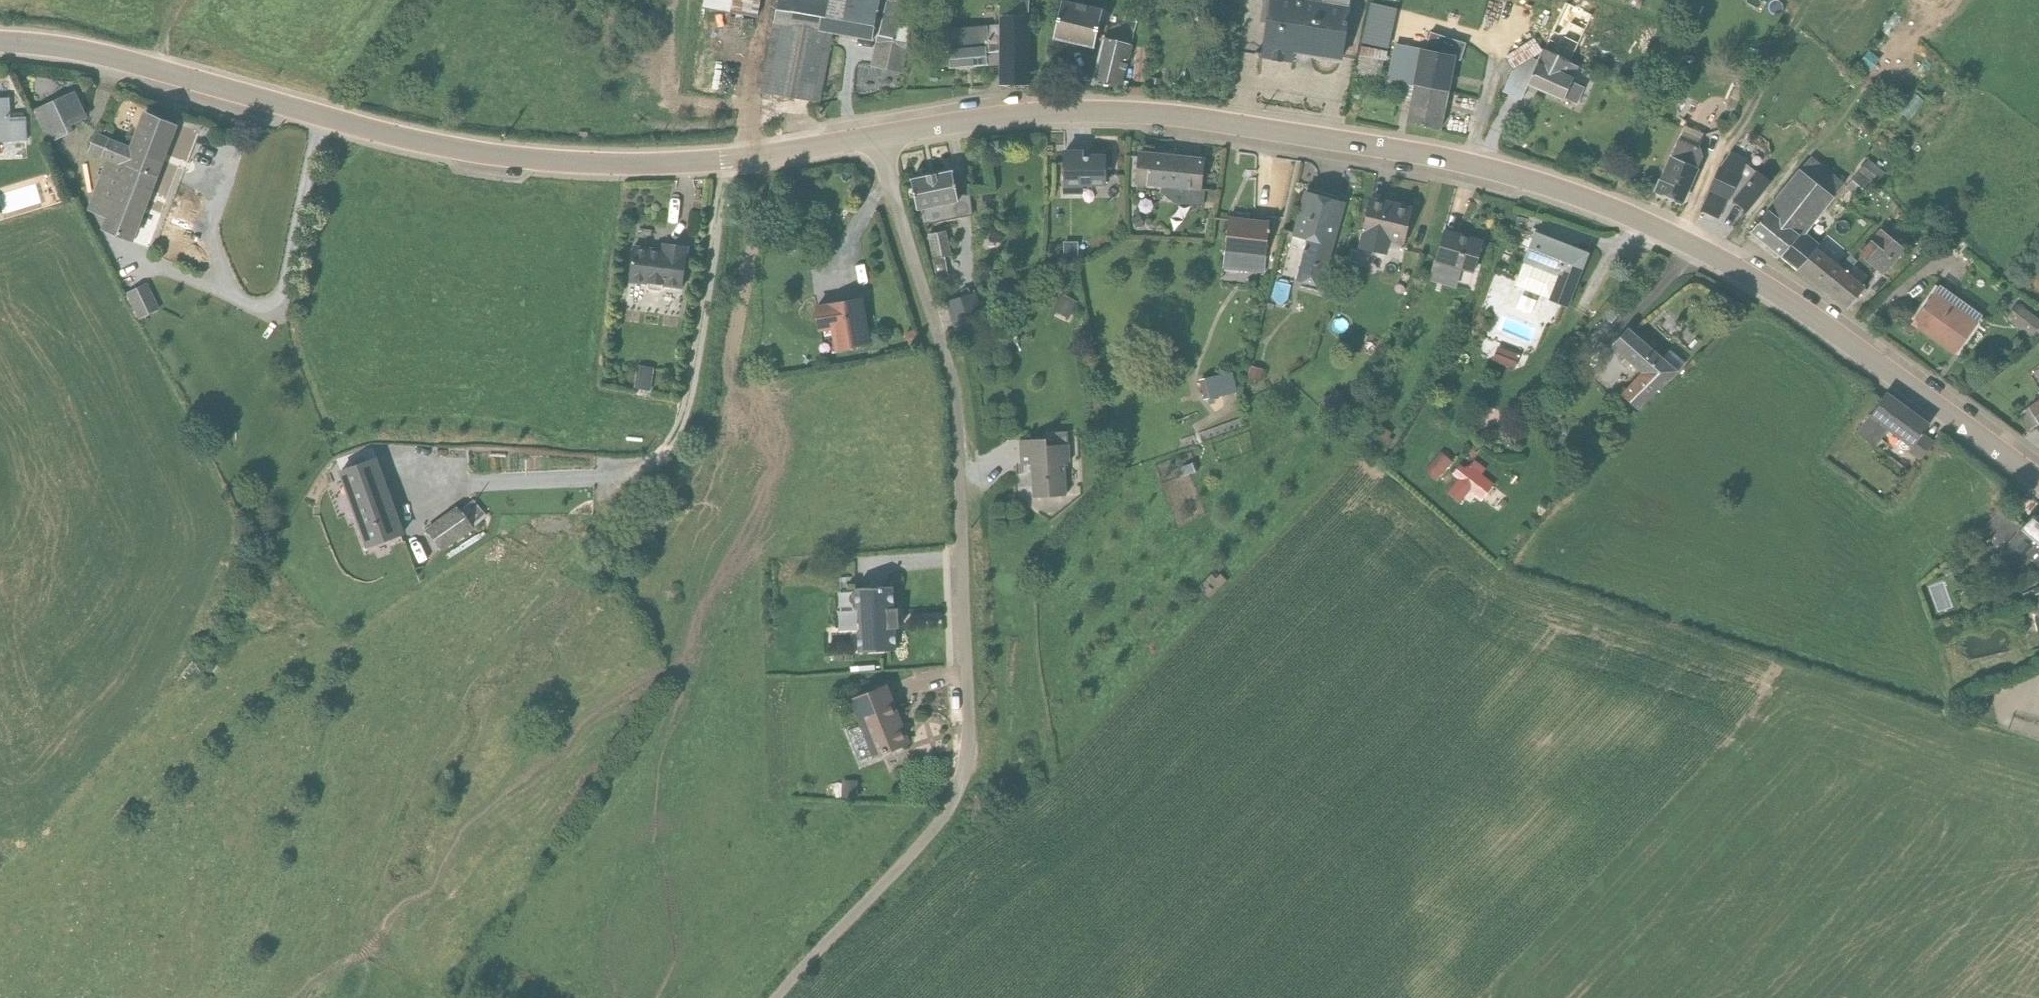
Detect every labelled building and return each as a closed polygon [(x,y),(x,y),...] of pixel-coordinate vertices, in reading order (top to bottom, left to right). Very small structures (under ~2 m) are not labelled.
[(727,10),(749,13),(751,0),(728,0),(727,10)] [(760,91),(817,101),(829,35),(871,41),(880,0),(778,0),(760,91)] [(1065,0),(1061,0),(1052,39),(1094,49),(1103,9),(1065,0)] [(1262,57),(1292,61),(1294,52),(1341,59),(1349,0),(1271,0),(1262,57)] [(1503,91),(1520,98),(1527,84),(1564,99),(1579,66),(1570,60),(1596,13),(1568,0),(1565,0),(1542,50),(1534,36),(1506,56),(1513,70),(1503,91)] [(878,35),(870,67),(899,74),(907,41),(920,44),(927,10),(885,2),(878,35)] [(949,67),(1000,65),(1001,86),(1029,87),(1029,16),(999,16),(999,25),(947,30),(949,67)] [(1405,120),(1442,127),(1460,41),(1429,35),(1426,50),(1390,43),(1393,29),(1368,24),(1357,74),(1413,86),(1405,120)] [(1120,88),(1132,45),(1103,37),(1091,85),(1120,88)] [(75,91),(33,110),(49,143),(74,131),(71,125),(88,117),(75,91)] [(1682,94),(1674,115),(1697,125),(1706,104),(1682,94)] [(0,98),(0,142),(27,141),(26,117),(12,118),(11,97),(0,98)] [(133,243),(178,123),(144,111),(131,146),(95,133),(88,152),(106,159),(87,211),(105,217),(100,230),(133,243)] [(1683,126),(1678,138),(1696,146),(1701,135),(1683,126)] [(1678,138),(1670,156),(1693,167),(1702,149),(1696,146),(1678,138)] [(1205,158),(1139,151),(1135,185),(1202,192),(1205,158)] [(1710,189),(1700,211),(1718,220),(1729,198),(1747,212),(1771,183),(1745,163),(1747,159),(1730,151),(1719,166),(1710,189)] [(1812,153),(1749,231),(1849,309),(1866,287),(1802,237),(1844,183),(1812,153)] [(1682,204),(1698,169),(1693,167),(1670,156),(1653,191),(1682,204)] [(1105,157),(1064,158),(1064,193),(1105,193),(1105,157)] [(952,171),(910,179),(917,211),(922,210),(958,203),(952,171)] [(1753,205),(1759,210),(1775,194),(1770,189),(1753,205)] [(1322,288),(1347,201),(1304,190),(1292,235),(1307,238),(1295,280),(1322,288)] [(1413,205),(1370,196),(1361,235),(1363,235),(1387,241),(1402,245),(1413,205)] [(958,203),(922,210),(925,225),(961,218),(958,203)] [(1269,219),(1229,216),(1225,266),(1244,267),(1245,256),(1266,258),(1269,219)] [(1872,259),(1887,272),(1910,245),(1884,222),(1873,235),(1870,232),(1856,248),(1870,261),(1872,259)] [(1483,239),(1445,228),(1435,260),(1474,271),(1483,239)] [(1588,251),(1534,231),(1515,284),(1569,304),(1588,251)] [(958,292),(945,232),(928,234),(941,296),(958,292)] [(1387,241),(1363,235),(1360,249),(1384,255),(1387,241)] [(661,252),(633,248),(627,282),(681,290),(687,250),(662,246),(661,252)] [(150,279),(129,290),(141,316),(163,306),(150,279)] [(1978,320),(1934,290),(1910,325),(1954,355),(1978,320)] [(1062,293),(1054,310),(1069,318),(1078,301),(1062,293)] [(974,294),(947,304),(956,329),(984,319),(974,294)] [(830,330),(835,352),(870,345),(862,298),(812,306),(818,333),(830,330)] [(2017,303),(2005,318),(2031,334),(2038,323),(2038,319),(2017,303)] [(1679,371),(1628,326),(1610,346),(1641,372),(1619,394),(1639,410),(1679,371)] [(1498,344),(1492,359),(1515,368),(1521,352),(1498,344)] [(641,364),(637,386),(653,389),(657,367),(641,364)] [(1252,365),(1249,378),(1260,380),(1263,367),(1252,365)] [(1233,371),(1199,379),(1204,399),(1238,391),(1233,371)] [(1930,424),(1885,391),(1855,433),(1875,446),(1887,429),(1911,447),(1930,424)] [(2029,429),(2037,424),(2038,426),(2038,398),(2018,412),(2029,429)] [(1068,435),(1018,440),(1020,465),(1030,464),(1033,496),(1067,493),(1064,461),(1070,461),(1068,435)] [(1442,450),(1425,469),(1435,478),(1452,459),(1442,450)] [(1474,458),(1457,480),(1481,499),(1498,476),(1474,458)] [(402,535),(375,460),(338,473),(365,549),(402,535)] [(473,501),(457,512),(469,529),(485,517),(473,501)] [(2020,527),(2038,543),(2038,506),(2020,527)] [(423,531),(439,554),(471,532),(469,529),(457,512),(455,509),(423,531)] [(2020,527),(1999,552),(2018,569),(2038,545),(2038,543),(2020,527)] [(1946,577),(1932,582),(1941,607),(1955,602),(1946,577)] [(854,588),(858,652),(896,650),(892,586),(854,588)] [(888,685),(850,701),(875,757),(912,741),(888,685)]
